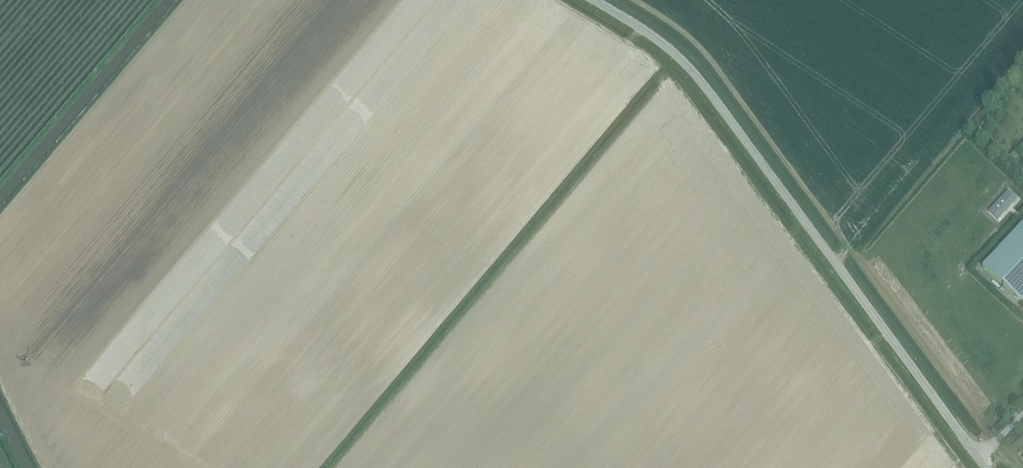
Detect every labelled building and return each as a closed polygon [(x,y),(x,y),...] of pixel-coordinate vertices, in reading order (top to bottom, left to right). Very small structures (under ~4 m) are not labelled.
[(998,220),(1002,215),(998,212),(1007,203),(1001,198),(989,212),(998,220)] [(983,267),(1016,297),(1022,290),(1022,224),(983,267)]
